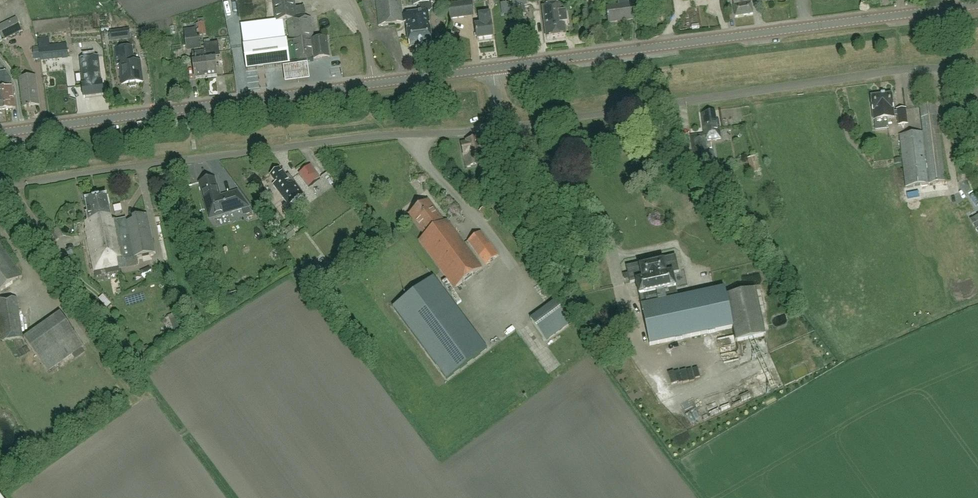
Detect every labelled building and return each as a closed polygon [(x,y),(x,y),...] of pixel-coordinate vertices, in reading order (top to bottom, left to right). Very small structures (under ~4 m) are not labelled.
[(277,22),(284,21),(288,20),(290,40),(292,40),(293,43),(307,41),(314,40),(319,40),(320,46),(321,52),(322,58),(330,57),(329,51),(328,44),(328,38),(314,40),(312,17),(306,18),(305,7),(295,8),(294,0),(275,0),(277,22)] [(420,12),(403,14),(401,0),(376,0),(379,27),(407,23),(410,48),(420,47),(417,27),(416,27),(415,21),(419,21),(419,17),(421,17),(420,12)] [(416,27),(417,27),(420,47),(433,45),(428,12),(430,12),(432,9),(431,2),(433,2),(433,0),(414,0),(414,4),(419,4),(420,12),(421,17),(419,17),(419,21),(415,21),(416,27)] [(543,8),(547,39),(566,36),(564,24),(567,24),(565,0),(544,0),(545,8),(543,8)] [(609,23),(633,20),(630,4),(629,4),(628,0),(618,0),(619,6),(607,8),(609,23)] [(736,17),(753,14),(751,0),(733,0),(736,17)] [(473,16),(472,2),(449,5),(451,19),(473,16)] [(475,26),(477,40),(494,38),(492,24),(491,24),(490,14),(480,15),(481,25),(475,26)] [(0,29),(0,30),(5,40),(23,31),(18,21),(17,21),(0,29)] [(277,22),(267,23),(269,33),(270,41),(287,39),(287,38),(286,38),(284,21),(277,22)] [(207,35),(205,23),(199,24),(200,36),(207,35)] [(110,42),(131,39),(129,31),(109,33),(110,42)] [(269,33),(242,37),(247,70),(283,65),(296,63),(293,43),(292,40),(290,40),(288,40),(287,39),(270,41),(269,33)] [(192,45),(192,49),(202,48),(201,43),(198,43),(198,37),(186,39),(187,45),(192,45)] [(307,41),(293,43),(296,63),(297,63),(314,61),(313,59),(322,58),(321,52),(320,46),(319,40),(314,40),(307,41)] [(66,43),(38,47),(40,61),(68,58),(66,43)] [(218,77),(215,57),(220,56),(219,43),(205,45),(206,51),(207,58),(206,58),(208,78),(218,77)] [(121,75),(122,77),(123,85),(128,84),(128,87),(130,88),(135,87),(136,86),(136,83),(142,82),(141,71),(139,71),(138,61),(132,62),(130,47),(115,49),(117,64),(121,64),(122,69),(120,71),(121,75)] [(196,79),(208,78),(206,58),(207,58),(206,51),(194,53),(194,59),(196,79)] [(83,84),(85,99),(105,96),(103,84),(102,84),(99,57),(81,59),(84,83),(83,84)] [(5,101),(7,110),(14,109),(13,103),(15,103),(13,84),(13,82),(7,72),(5,73),(7,81),(4,82),(4,84),(4,88),(5,96),(3,96),(4,101),(5,101)] [(22,93),(23,93),(25,108),(28,107),(28,108),(30,108),(30,107),(40,106),(36,77),(20,79),(22,93)] [(892,94),(871,96),(874,120),(895,118),(894,116),(898,116),(899,125),(908,124),(906,109),(897,110),(897,111),(894,112),(892,94)] [(923,133),(900,136),(906,188),(929,185),(946,183),(936,105),(920,107),(923,133)] [(721,139),(720,132),(718,120),(716,121),(715,112),(704,114),(705,118),(702,118),(705,134),(692,136),(695,156),(709,154),(707,141),(721,139)] [(478,138),(468,141),(468,143),(462,144),(467,166),(487,162),(485,153),(482,153),(478,138)] [(484,167),(487,180),(498,177),(495,165),(484,167)] [(310,166),(300,175),(309,187),(320,179),(310,166)] [(276,183),(273,185),(289,205),(303,194),(291,177),(288,180),(280,169),(271,176),(276,183)] [(419,175),(417,179),(419,183),(425,183),(427,178),(424,174),(419,175)] [(220,198),(219,196),(214,178),(200,183),(209,215),(232,209),(232,212),(242,209),(244,215),(253,212),(240,194),(224,198),(220,198)] [(101,228),(109,226),(117,259),(125,257),(125,260),(155,253),(147,214),(133,217),(134,220),(126,221),(126,218),(117,220),(112,221),(107,196),(94,199),(96,208),(95,209),(96,211),(94,211),(95,218),(98,217),(99,219),(100,219),(101,225),(100,225),(101,228)] [(96,208),(94,199),(86,200),(88,213),(86,213),(88,221),(86,222),(87,229),(86,229),(94,272),(118,267),(117,259),(109,226),(101,228),(100,225),(101,225),(100,219),(99,219),(98,217),(95,218),(94,211),(96,211),(95,209),(96,208)] [(420,206),(409,215),(425,236),(419,241),(455,289),(483,268),(447,220),(444,222),(433,208),(432,209),(427,202),(425,203),(423,202),(420,204),(420,206)] [(492,207),(482,211),(486,220),(496,216),(492,207)] [(977,235),(977,216),(970,221),(977,235)] [(499,256),(481,232),(468,242),(486,266),(499,256)] [(8,287),(22,277),(0,245),(0,292),(8,287)] [(663,290),(676,287),(673,273),(679,272),(676,257),(663,259),(663,261),(640,267),(639,265),(627,267),(630,283),(636,282),(639,296),(650,346),(733,328),(736,341),(766,335),(756,290),(726,296),(724,288),(666,301),(663,290)] [(433,277),(393,307),(446,379),(486,349),(433,277)] [(1,341),(23,338),(17,297),(0,300),(0,332),(1,341)] [(571,323),(555,300),(529,318),(546,341),(571,323)] [(31,332),(23,337),(47,372),(72,355),(82,348),(84,346),(78,338),(49,358),(31,332)] [(806,368),(800,360),(794,364),(800,372),(806,368)] [(735,387),(746,382),(743,375),(732,381),(735,387)] [(756,377),(752,378),(756,389),(760,388),(756,377)] [(730,383),(718,385),(720,392),(732,390),(730,383)] [(741,396),(743,402),(753,398),(750,393),(741,396)]
